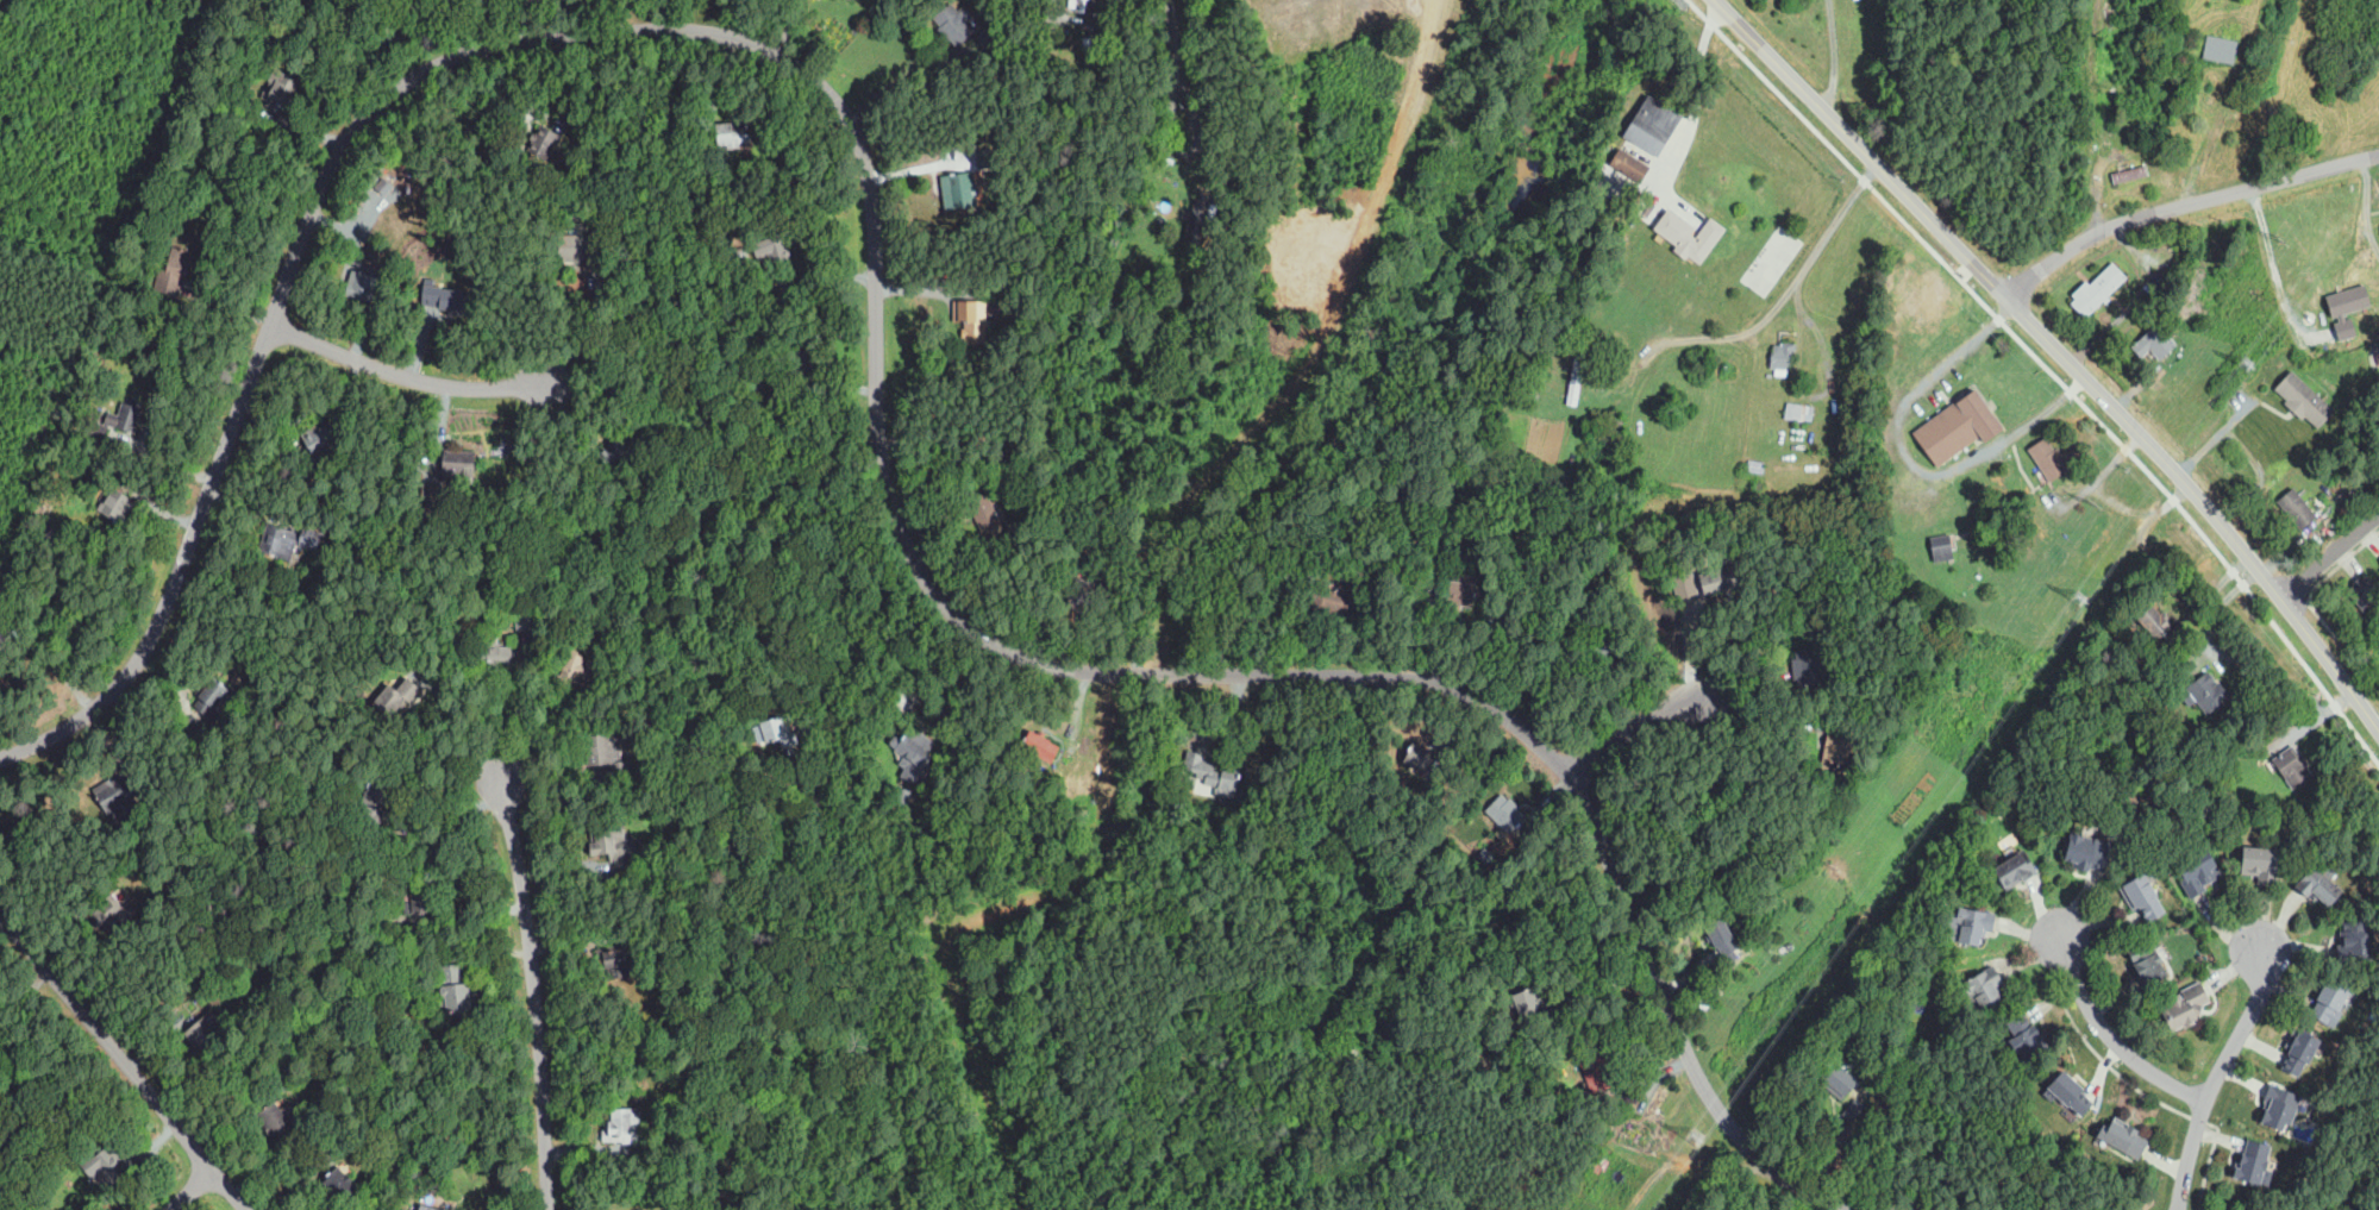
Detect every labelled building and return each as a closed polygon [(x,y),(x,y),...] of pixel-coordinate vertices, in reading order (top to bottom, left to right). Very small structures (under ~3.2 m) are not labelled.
[(1075,12),(1076,0),(1093,0),(1093,13),(1088,12),(1075,12)] [(956,46),(950,38),(946,42),(937,30),(940,27),(932,18),(951,2),(958,11),(964,5),(973,18),(968,23),(975,32),(956,46)] [(2234,63),(2204,58),(2205,51),(2198,50),(2202,33),(2209,35),(2210,25),(2240,31),(2234,63)] [(1122,37),(1109,35),(1110,26),(1123,27),(1122,37)] [(1076,52),(1075,49),(1075,38),(1091,37),(1091,51),(1076,52)] [(1103,48),(1095,48),(1096,39),(1103,40),(1103,48)] [(289,117),(283,114),(267,105),(268,104),(259,100),(276,68),(301,81),(295,93),(300,95),(289,117)] [(1660,156),(1627,137),(1649,98),(1683,117),(1660,156)] [(988,127),(987,119),(996,118),(997,126),(988,127)] [(728,150),(727,145),(719,146),(716,124),(749,121),(750,143),(740,143),(740,149),(728,150)] [(544,161),(526,150),(532,140),(530,139),(533,132),(536,133),(540,124),(558,133),(563,136),(558,143),(556,142),(544,161)] [(978,169),(978,167),(976,151),(994,149),(996,167),(978,169)] [(1108,165),(1106,164),(1094,164),(1095,155),(1108,156),(1108,165)] [(2114,183),(2111,174),(2146,165),(2148,175),(2114,183)] [(945,211),(944,199),(940,176),(972,171),(975,188),(978,187),(979,194),(976,194),(977,206),(945,211)] [(387,196),(375,187),(383,177),(395,186),(387,196)] [(1206,244),(1185,242),(1188,209),(1192,209),(1194,198),(1210,200),(1206,244)] [(1699,265),(1690,258),(1688,257),(1685,261),(1672,251),(1676,246),(1653,228),(1667,208),(1695,228),(1691,233),(1696,237),(1710,218),(1726,228),(1699,265)] [(582,221),(574,221),(571,220),(571,213),(582,214),(582,221)] [(772,264),(769,253),(756,257),(752,244),(784,233),(793,257),(772,264)] [(582,263),(578,263),(559,263),(559,234),(589,236),(595,236),(595,251),(582,251),(582,263)] [(168,268),(158,265),(162,249),(171,251),(173,246),(194,251),(187,281),(180,278),(175,299),(152,293),(158,272),(167,274),(168,268)] [(735,263),(732,251),(744,247),(747,259),(735,263)] [(2086,319),(2071,303),(2076,299),(2072,295),(2086,281),(2090,284),(2112,263),(2128,277),(2108,296),(2111,300),(2106,303),(2104,301),(2086,319)] [(370,302),(358,299),(344,294),(351,270),(377,278),(370,302)] [(462,312),(438,308),(439,301),(421,299),(422,284),(426,284),(427,280),(436,281),(436,287),(442,287),(442,289),(464,293),(462,312)] [(987,344),(965,344),(965,338),(962,338),(962,328),(965,328),(965,321),(953,321),(953,301),(987,301),(987,344)] [(2160,361),(2151,350),(2142,358),(2131,347),(2158,322),(2178,344),(2160,361)] [(1786,377),(1782,376),(1774,376),(1774,369),(1770,369),(1771,351),(1773,351),(1773,345),(1780,345),(1780,343),(1783,344),(1783,343),(1796,344),(1795,351),(1791,351),(1791,366),(1786,366),(1786,377)] [(2367,353),(2378,349),(2378,369),(2362,375),(2359,364),(2369,361),(2367,353)] [(1577,406),(1566,405),(1574,355),(1585,356),(1577,406)] [(1544,372),(1538,368),(1541,361),(1548,364),(1544,372)] [(2317,427),(2277,391),(2291,376),(2330,412),(2317,427)] [(1936,468),(1911,433),(1954,401),(1957,405),(1976,390),(2003,428),(1984,443),(1979,435),(1936,468)] [(2267,408),(2261,403),(2270,394),(2274,399),(2267,408)] [(801,403),(800,395),(808,395),(809,403),(801,403)] [(136,434),(121,430),(114,427),(123,402),(144,409),(136,434)] [(1804,427),(1796,426),(1797,421),(1784,419),(1786,403),(1815,407),(1813,424),(1804,422),(1804,427)] [(314,456),(301,434),(301,433),(325,420),(330,427),(336,424),(342,433),(337,435),(340,441),(314,456)] [(2049,482),(2042,471),(2028,449),(2046,437),(2054,450),(2058,446),(2067,462),(2064,464),(2067,470),(2049,482)] [(612,470),(597,453),(618,438),(624,445),(628,443),(636,451),(612,470)] [(452,483),(447,483),(442,483),(443,450),(475,452),(474,477),(452,476),(452,483)] [(1763,472),(1747,470),(1748,460),(1751,460),(1765,463),(1763,472)] [(123,525),(102,513),(98,509),(109,489),(113,491),(115,488),(132,499),(134,500),(133,501),(136,502),(123,525)] [(2302,528),(2278,499),(2292,488),(2316,518),(2302,528)] [(984,539),(983,537),(968,502),(987,493),(997,516),(998,516),(1004,529),(984,539)] [(2024,520),(2023,516),(2022,512),(2031,508),(2034,515),(2024,520)] [(290,562),(259,551),(269,524),(300,534),(290,562)] [(49,543),(42,533),(39,531),(48,525),(56,537),(49,543)] [(318,551),(299,544),(305,527),(325,534),(318,551)] [(1934,562),(1930,538),(1949,535),(1953,559),(1934,562)] [(1723,591),(1717,570),(1735,565),(1741,587),(1723,591)] [(1687,571),(1668,576),(1674,599),(1692,594),(1687,571)] [(1472,608),(1469,607),(1447,603),(1451,579),(1453,581),(1454,572),(1475,576),(1473,583),(1476,584),(1472,608)] [(2364,576),(2378,594),(2378,604),(2365,616),(2344,593),(2352,587),(2350,584),(2358,578),(2359,581),(2364,576)] [(1088,615),(1082,614),(1066,609),(1076,577),(1085,581),(1085,579),(1097,583),(1088,615)] [(1369,595),(1360,593),(1363,584),(1371,587),(1369,595)] [(1331,616),(1309,612),(1315,587),(1350,594),(1358,595),(1357,603),(1350,602),(1346,614),(1346,615),(1338,614),(1338,612),(1332,610),(1331,616)] [(2156,641),(2133,613),(2148,600),(2161,614),(2162,612),(2168,619),(2166,620),(2172,627),(2156,641)] [(517,632),(517,631),(515,610),(536,610),(536,632),(517,632)] [(12,637),(0,646),(0,623),(1,622),(12,637)] [(482,678),(482,672),(480,672),(477,646),(484,646),(483,635),(497,635),(499,644),(500,644),(500,647),(507,646),(506,637),(515,635),(517,647),(511,647),(512,664),(503,665),(503,677),(482,678)] [(1813,690),(1813,689),(1811,685),(1798,686),(1798,679),(1793,681),(1791,659),(1796,659),(1795,650),(1818,647),(1821,663),(1828,662),(1829,675),(1824,675),(1826,689),(1813,690)] [(589,689),(572,682),(571,685),(553,678),(556,670),(559,671),(565,657),(561,654),(563,650),(584,657),(582,664),(593,669),(588,681),(591,682),(589,689)] [(215,723),(206,715),(194,706),(200,697),(195,694),(214,670),(240,691),(215,723)] [(453,692),(445,675),(450,672),(457,690),(453,692)] [(2205,715),(2185,688),(2206,672),(2217,684),(2218,683),(2230,697),(2205,715)] [(390,719),(378,708),(372,703),(389,684),(397,690),(408,677),(422,689),(409,704),(406,702),(400,710),(399,709),(390,719)] [(650,695),(643,694),(645,685),(652,686),(650,695)] [(782,750),(781,745),(780,740),(765,744),(759,723),(785,716),(789,729),(794,728),(797,745),(782,750)] [(922,785),(901,777),(906,769),(900,765),(904,756),(896,750),(897,750),(891,746),(890,742),(894,738),(896,735),(901,739),(915,727),(934,742),(927,752),(932,757),(928,763),(932,765),(922,785)] [(1051,763),(1047,761),(1021,746),(1031,729),(1060,747),(1051,763)] [(611,772),(609,766),(609,764),(588,766),(584,736),(619,733),(620,745),(621,745),(622,752),(620,752),(620,761),(630,760),(630,771),(611,772)] [(1835,772),(1820,769),(1827,734),(1852,739),(1846,765),(1838,763),(1835,772)] [(1428,773),(1426,772),(1404,763),(1413,742),(1435,752),(1438,753),(1428,773)] [(2292,789),(2272,759),(2292,746),(2299,756),(2302,754),(2308,764),(2305,766),(2312,776),(2292,789)] [(1233,801),(1214,796),(1216,786),(1204,784),(1206,779),(1197,777),(1198,772),(1184,770),(1189,751),(1203,754),(1201,761),(1215,764),(1213,770),(1222,772),(1225,765),(1240,770),(1233,801)] [(2224,785),(2221,778),(2229,773),(2233,780),(2224,785)] [(119,833),(93,790),(115,776),(120,784),(136,775),(145,791),(131,800),(137,810),(124,817),(129,827),(119,833)] [(390,808),(382,807),(362,802),(367,780),(376,783),(377,778),(395,783),(390,808)] [(1052,790),(1052,786),(1052,780),(1060,780),(1062,789),(1052,790)] [(909,807),(895,805),(896,788),(912,790),(909,807)] [(1509,834),(1503,828),(1485,811),(1501,794),(1508,800),(1510,797),(1521,809),(1520,811),(1525,816),(1509,834)] [(380,829),(378,828),(359,825),(364,805),(384,809),(380,829)] [(1269,817),(1263,813),(1267,808),(1273,813),(1269,817)] [(590,857),(589,845),(596,844),(595,838),(590,838),(589,822),(596,821),(596,825),(624,821),(626,834),(628,834),(630,840),(625,840),(625,844),(614,845),(615,853),(590,857)] [(2086,873),(2076,872),(2071,871),(2072,861),(2060,859),(2065,833),(2095,839),(2111,842),(2104,872),(2087,869),(2086,873)] [(2275,885),(2273,885),(2258,883),(2258,876),(2240,873),(2241,867),(2240,867),(2242,846),(2279,851),(2275,872),(2278,873),(2275,885)] [(2191,899),(2180,883),(2185,880),(2175,865),(2206,847),(2223,876),(2205,886),(2208,890),(2191,899)] [(1485,866),(1476,858),(1484,848),(1494,857),(1485,866)] [(2007,891),(1992,869),(2022,849),(2037,873),(2026,882),(2023,879),(2007,891)] [(2329,907),(2319,898),(2317,901),(2310,895),(2308,898),(2296,886),(2315,865),(2343,891),(2329,907)] [(2148,922),(2140,907),(2133,911),(2118,884),(2143,871),(2158,897),(2166,913),(2148,922)] [(194,895),(186,891),(192,879),(200,884),(194,895)] [(413,915),(409,885),(434,883),(438,914),(413,915)] [(107,933),(93,915),(92,913),(114,895),(124,907),(132,899),(142,913),(115,932),(113,928),(107,933)] [(1708,913),(1703,901),(1715,896),(1720,908),(1708,913)] [(1980,947),(1959,943),(1962,920),(1958,919),(1959,908),(1996,914),(1992,933),(1987,933),(1986,939),(1982,938),(1980,947)] [(1723,957),(1707,927),(1722,919),(1721,917),(1729,914),(1735,926),(1728,929),(1733,939),(1734,938),(1739,948),(1723,957)] [(2339,964),(2336,946),(2341,945),(2340,932),(2343,932),(2342,922),(2367,920),(2368,928),(2373,928),(2374,941),(2369,942),(2371,961),(2339,964)] [(2146,988),(2143,983),(2142,980),(2141,980),(2127,952),(2143,943),(2151,940),(2156,948),(2155,948),(2158,953),(2162,963),(2161,964),(2168,977),(2146,988)] [(608,980),(607,968),(601,970),(600,961),(596,963),(595,949),(621,945),(622,949),(631,948),(633,964),(628,965),(631,976),(608,980)] [(456,1017),(455,1009),(443,1011),(443,1008),(437,1009),(434,995),(438,995),(437,986),(443,986),(439,966),(461,964),(463,984),(471,983),(476,1014),(456,1017)] [(224,978),(219,971),(228,965),(232,972),(224,978)] [(1985,1012),(1978,1001),(1970,1005),(1965,996),(1967,995),(1961,985),(1993,965),(2004,983),(1999,985),(2008,999),(1985,1012)] [(2333,1028),(2310,1015),(2318,1001),(2316,999),(2329,977),(2350,990),(2339,1010),(2342,1012),(2333,1028)] [(2172,1033),(2156,1002),(2200,980),(2211,1002),(2204,1005),(2200,1017),(2193,1021),(2196,1024),(2185,1029),(2184,1027),(2172,1033)] [(1522,1026),(1515,1003),(1513,995),(1536,988),(1538,991),(1542,1005),(1539,1008),(1542,1018),(1522,1026)] [(202,1055),(183,1034),(211,1011),(230,1034),(202,1055)] [(2027,1062),(2020,1052),(2016,1054),(2008,1041),(2015,1036),(2005,1023),(2023,1012),(2031,1027),(2033,1026),(2039,1036),(2036,1037),(2045,1052),(2027,1062)] [(1959,1035),(1953,1027),(1959,1022),(1966,1030),(1959,1035)] [(18,1043),(0,1059),(0,1026),(7,1034),(8,1033),(18,1043)] [(315,1042),(312,1037),(307,1033),(315,1026),(323,1035),(315,1042)] [(2298,1078),(2281,1070),(2291,1049),(2285,1047),(2293,1030),(2299,1034),(2302,1030),(2322,1040),(2309,1065),(2306,1064),(2298,1078)] [(1591,1093),(1586,1082),(1584,1074),(1583,1074),(1580,1070),(1583,1070),(1579,1062),(1585,1061),(1583,1054),(1604,1046),(1611,1066),(1607,1067),(1613,1086),(1591,1093)] [(274,1080),(273,1061),(286,1061),(287,1079),(274,1080)] [(1841,1101),(1823,1086),(1820,1083),(1836,1062),(1840,1065),(1858,1080),(1841,1101)] [(2081,1117),(2070,1106),(2068,1108),(2056,1096),(2052,1102),(2042,1093),(2064,1070),(2085,1089),(2080,1093),(2093,1104),(2081,1117)] [(2283,1131),(2260,1123),(2265,1109),(2267,1110),(2271,1101),(2265,1098),(2270,1085),(2300,1096),(2291,1126),(2285,1123),(2283,1131)] [(1553,1097),(1551,1090),(1560,1087),(1563,1095),(1553,1097)] [(1851,1123),(1849,1121),(1841,1115),(1855,1098),(1860,1103),(1865,1106),(1851,1123)] [(268,1139),(265,1135),(258,1124),(263,1121),(258,1114),(276,1102),(281,1109),(288,1104),(295,1114),(288,1118),(290,1122),(268,1139)] [(621,1143),(621,1141),(602,1142),(602,1130),(603,1129),(603,1121),(609,1121),(609,1109),(640,1109),(640,1122),(637,1122),(637,1140),(631,1140),(631,1143),(621,1143)] [(2139,1160),(2097,1137),(2103,1124),(2109,1128),(2114,1121),(2127,1128),(2129,1126),(2140,1131),(2137,1135),(2149,1142),(2139,1160)] [(350,1141),(350,1140),(343,1133),(349,1127),(356,1136),(350,1141)] [(482,1143),(476,1139),(483,1127),(490,1130),(482,1143)] [(112,1189),(101,1174),(94,1180),(80,1164),(105,1141),(108,1145),(115,1139),(125,1149),(120,1154),(125,1159),(129,1155),(137,1167),(112,1189)] [(2270,1187),(2233,1178),(2237,1161),(2242,1162),(2248,1140),(2271,1146),(2266,1168),(2273,1171),(2270,1187)] [(60,1165),(55,1160),(61,1155),(65,1160),(60,1165)] [(339,1203),(336,1198),(332,1200),(326,1195),(328,1192),(321,1183),(332,1174),(330,1172),(338,1166),(344,1174),(346,1172),(358,1187),(339,1203)]
